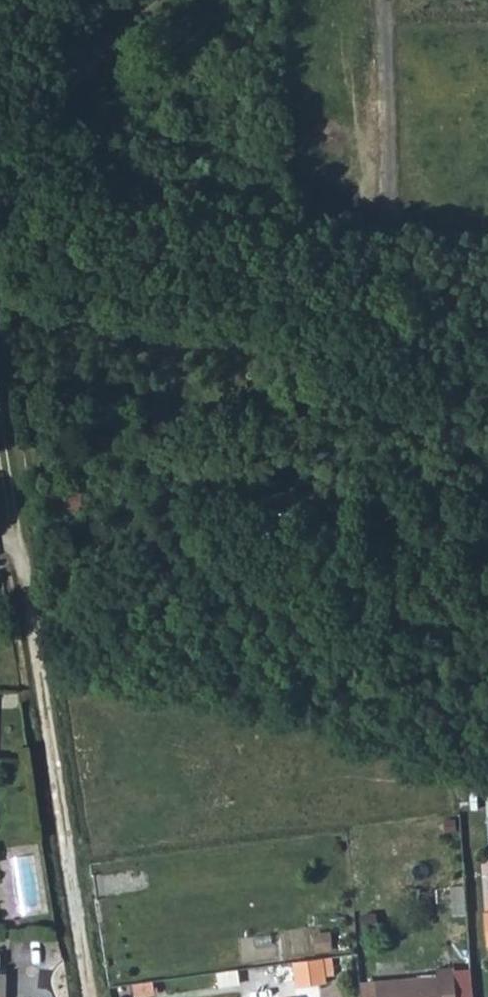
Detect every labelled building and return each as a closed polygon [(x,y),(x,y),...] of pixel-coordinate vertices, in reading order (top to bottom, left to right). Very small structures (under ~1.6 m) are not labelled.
[(331,958),(292,962),(295,986),(334,981),(331,958)] [(376,996),(456,996),(454,965),(437,967),(437,973),(375,979),(376,996)]
